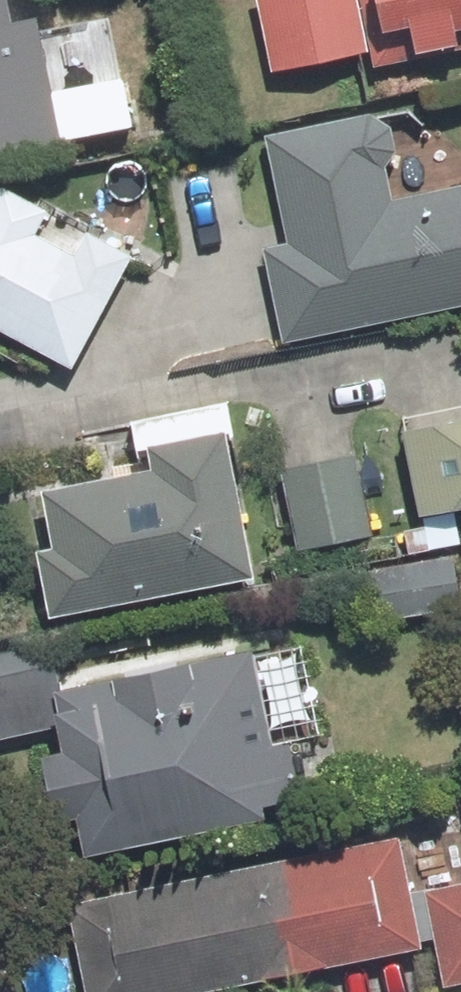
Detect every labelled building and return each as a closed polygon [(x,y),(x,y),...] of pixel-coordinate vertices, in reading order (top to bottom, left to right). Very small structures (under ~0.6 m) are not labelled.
[(58,140),(26,0),(0,0),(0,153),(58,140)] [(271,65),(353,49),(344,0),(258,0),(271,65)] [(372,59),(460,41),(460,0),(360,0),(372,59)] [(268,141),(292,252),(270,256),(287,336),(460,299),(460,200),(387,216),(367,121),(268,141)] [(119,259),(86,242),(74,267),(18,238),(30,215),(0,200),(0,320),(70,355),(119,259)] [(406,440),(421,512),(460,504),(460,429),(406,440)] [(241,573),(214,440),(151,452),(156,476),(39,500),(51,558),(41,560),(51,611),(241,573)] [(352,465),(281,479),(295,548),(366,534),(352,465)] [(457,607),(451,561),(373,572),(379,617),(457,607)] [(0,656),(0,733),(52,722),(36,648),(0,656)] [(239,657),(56,698),(68,754),(40,761),(52,814),(71,810),(80,853),(254,815),(252,805),(287,798),(277,751),(261,755),(239,657)] [(390,847),(75,907),(92,991),(141,991),(408,941),(390,847)] [(430,900),(446,979),(460,976),(460,894),(430,900)]
